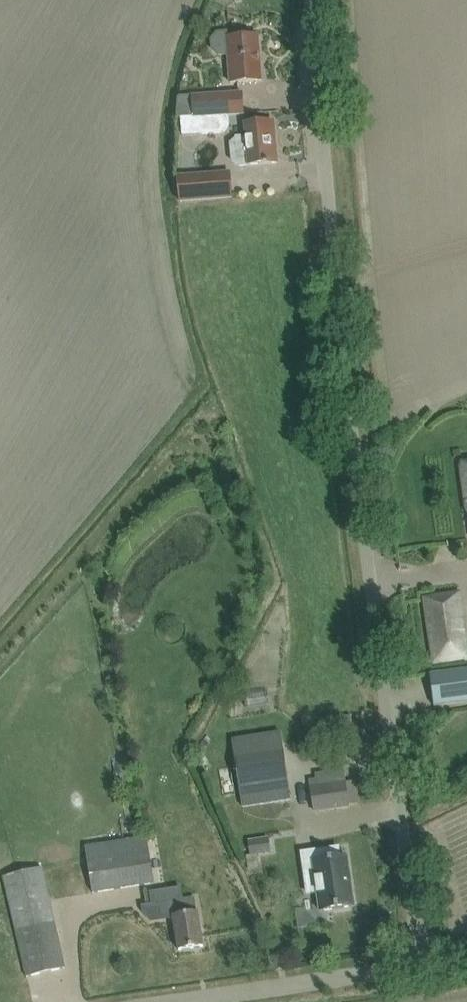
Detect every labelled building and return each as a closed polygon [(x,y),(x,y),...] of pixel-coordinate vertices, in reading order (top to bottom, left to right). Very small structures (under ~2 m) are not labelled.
[(218,34),(211,42),(212,50),(219,56),(228,55),(230,83),(261,80),(258,36),(225,38),(225,34),(218,34)] [(178,98),(176,119),(243,114),(242,93),(192,96),(193,99),(179,101),(179,98),(178,98)] [(231,153),(232,161),(239,166),(247,165),(247,166),(277,163),(273,122),(245,124),(246,137),(237,138),(237,148),(231,153)] [(230,172),(178,176),(180,202),(232,198),(230,172)] [(435,662),(466,657),(458,594),(426,599),(435,662)] [(434,706),(466,701),(466,669),(430,674),(434,706)] [(280,732),(232,740),(243,807),(290,799),(280,732)] [(349,806),(345,782),(311,787),(314,811),(349,806)] [(153,883),(146,838),(86,847),(93,892),(153,883)] [(320,911),(354,906),(347,857),(339,858),(338,848),(312,852),(315,874),(305,876),(308,894),(318,892),(320,911)] [(27,977),(65,968),(42,867),(4,876),(27,977)] [(144,905),(146,916),(150,920),(166,918),(166,919),(173,918),(179,950),(203,946),(195,897),(144,905)]
